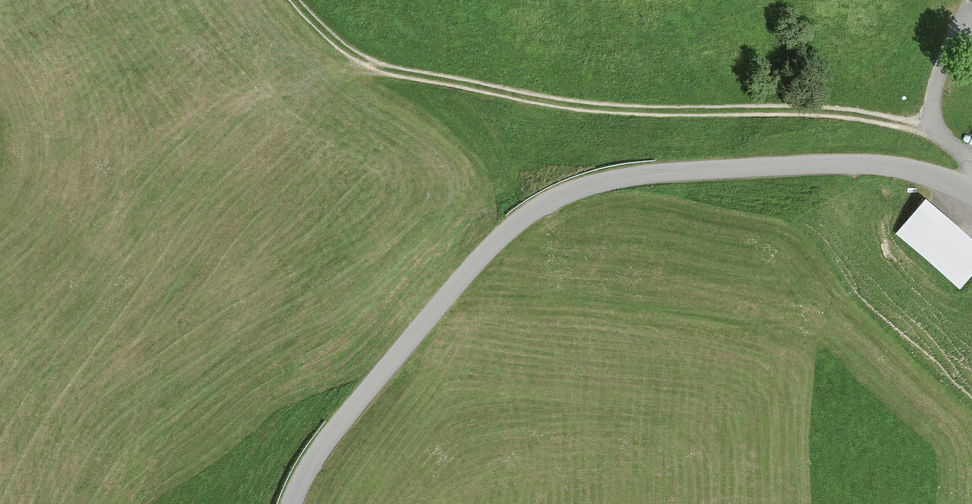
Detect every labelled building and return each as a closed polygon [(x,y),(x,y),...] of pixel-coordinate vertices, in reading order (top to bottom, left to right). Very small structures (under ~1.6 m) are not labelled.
[(958,87),(971,100),(971,73),(958,87)] [(901,233),(957,284),(971,268),(971,235),(932,198),(901,233)]
